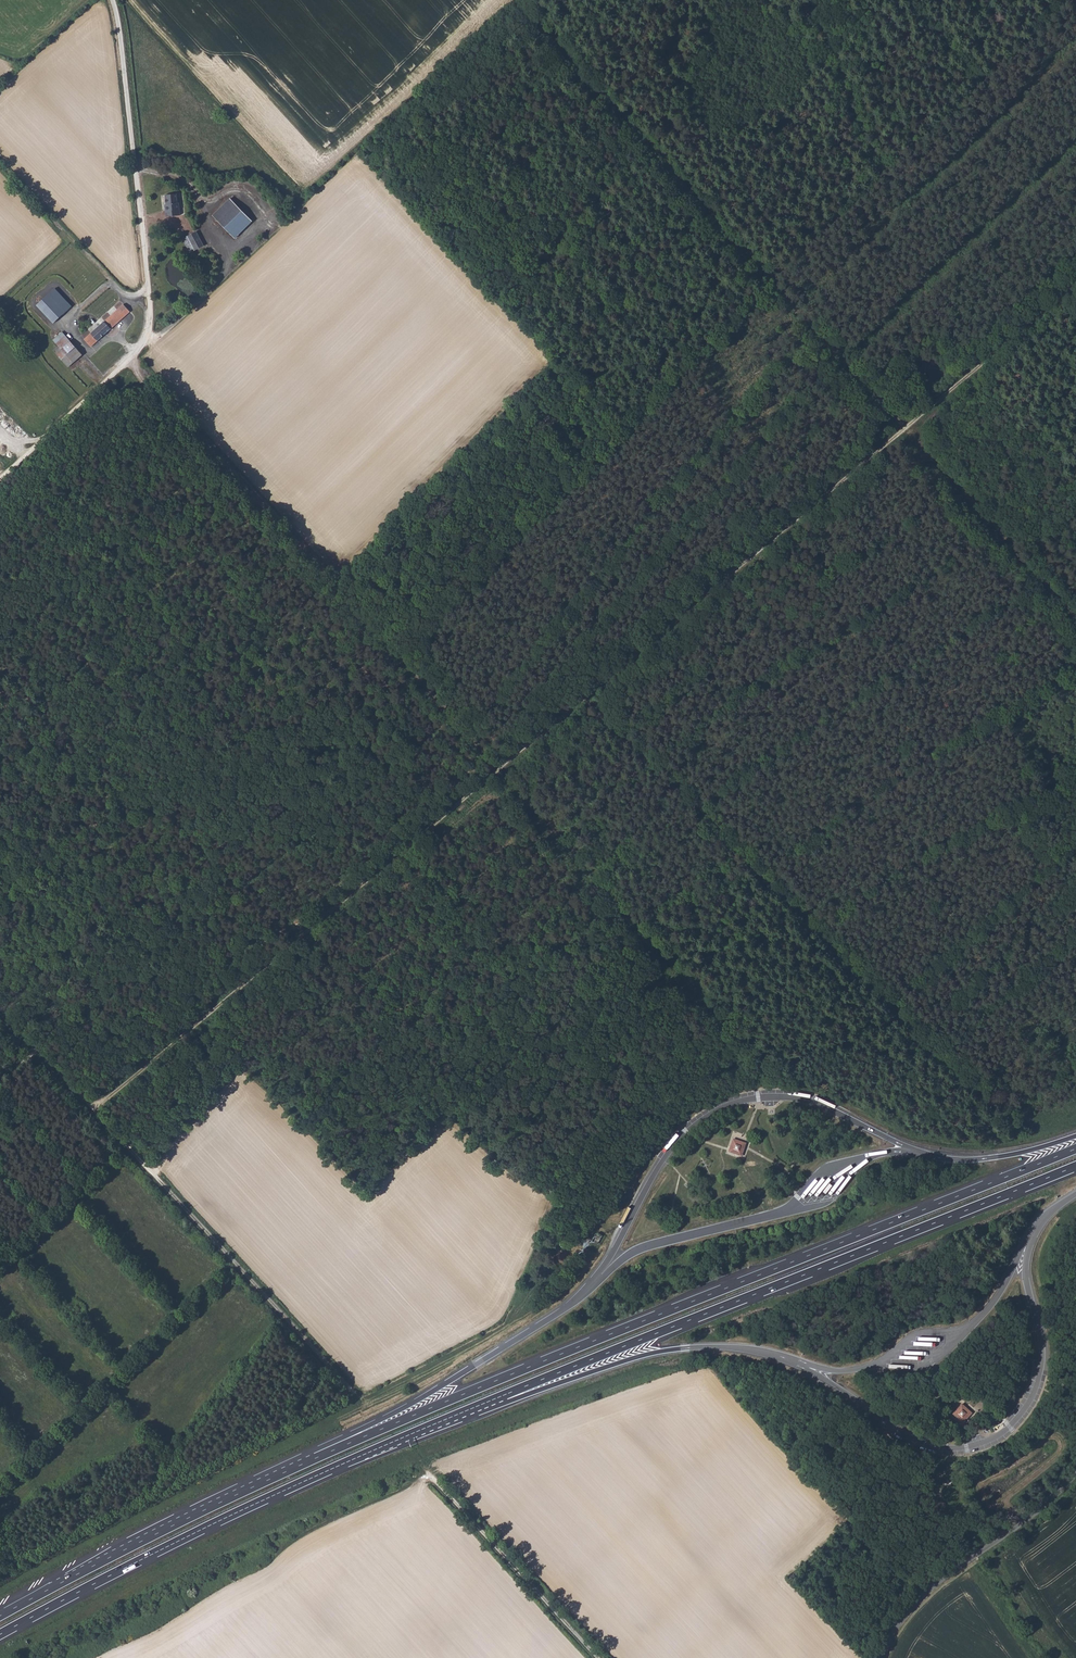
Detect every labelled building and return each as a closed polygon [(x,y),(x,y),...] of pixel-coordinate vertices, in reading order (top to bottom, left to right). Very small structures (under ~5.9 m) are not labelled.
[(178,191),(166,194),(170,214),(182,211),(178,191)] [(230,197),(212,213),(233,236),(251,220),(230,197)] [(198,231),(188,234),(194,250),(203,246),(198,231)] [(188,234),(183,236),(188,252),(194,250),(188,234)] [(55,288),(37,305),(54,322),(72,306),(55,288)] [(90,333),(85,339),(93,346),(130,311),(127,307),(123,304),(90,333)] [(62,331),(55,339),(70,353),(68,355),(75,363),(84,353),(62,331)] [(69,367),(73,363),(65,355),(68,352),(61,345),(54,352),(69,367)] [(733,1139),(728,1152),(741,1157),(746,1144),(733,1139)] [(838,1197),(849,1182),(845,1179),(848,1175),(845,1172),(839,1181),(831,1176),(820,1192),(826,1196),(833,1186),(838,1190),(835,1195),(838,1197)] [(815,1200),(819,1193),(818,1193),(822,1184),(818,1182),(810,1198),(815,1200)] [(512,1339),(528,1331),(526,1327),(510,1336),(512,1339)] [(962,1402),(952,1413),(963,1424),(973,1412),(962,1402)]
